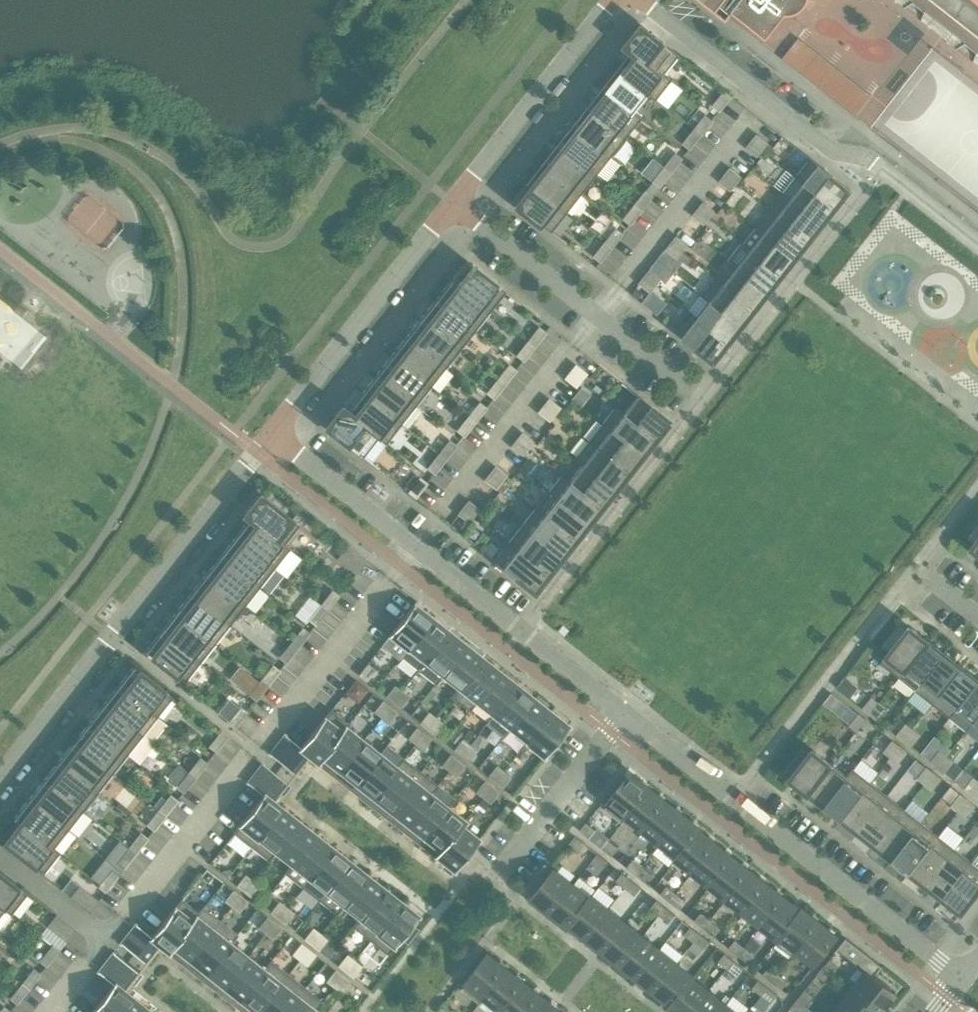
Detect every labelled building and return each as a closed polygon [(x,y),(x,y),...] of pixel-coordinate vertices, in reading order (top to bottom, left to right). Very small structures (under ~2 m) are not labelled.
[(716,7),(727,15),(731,10),(766,38),(785,13),(789,13),(794,13),(798,11),(801,9),(804,6),(807,2),(808,0),(708,0),(716,7)] [(946,28),(950,32),(965,43),(976,52),(977,54),(977,0),(910,0),(946,28)] [(665,74),(680,55),(641,25),(626,44),(672,80),(665,74)] [(870,94),(798,37),(781,58),(854,115),(870,94)] [(672,80),(626,44),(625,45),(631,49),(617,68),(657,99),(672,80)] [(657,99),(617,68),(602,86),(642,118),(643,117),(635,111),(649,94),(656,100),(657,99)] [(642,118),(602,86),(587,105),(627,137),(642,118)] [(720,110),(731,96),(724,91),(713,105),(720,110)] [(627,137),(587,105),(572,124),(612,156),(627,137)] [(701,134),(712,120),(705,115),(695,129),(701,134)] [(612,156),(572,124),(558,143),(597,175),(612,156)] [(690,148),(701,134),(695,129),(684,143),(690,148)] [(767,142),(757,134),(752,140),(762,148),(767,142)] [(762,148),(752,140),(747,147),(757,155),(762,148)] [(597,175),(558,143),(543,162),(582,193),(597,175)] [(671,172),(682,158),(676,153),(665,166),(671,172)] [(849,189),(810,158),(796,175),(835,206),(849,189)] [(582,193),(543,162),(528,181),(568,212),(582,193)] [(660,185),(671,172),(665,166),(654,180),(660,185)] [(740,176),(730,168),(725,174),(735,182),(740,176)] [(735,182),(725,174),(720,181),(730,189),(735,182)] [(835,206),(796,175),(795,176),(803,182),(791,198),(783,191),(783,192),(822,223),(835,206)] [(568,212),(528,181),(512,200),(552,232),(568,212)] [(642,209),(652,195),(646,190),(635,204),(642,209)] [(822,223),(783,192),(769,209),(809,240),(822,223)] [(714,210),(703,202),(698,208),(709,216),(714,210)] [(631,223),(642,209),(635,204),(624,218),(631,223)] [(709,216),(698,208),(693,215),(704,223),(709,216)] [(809,240),(769,209),(756,226),(795,257),(809,240)] [(795,257),(756,226),(743,243),(782,274),(795,257)] [(612,247),(623,233),(616,228),(605,242),(612,247)] [(687,244),(676,236),(671,242),(682,250),(687,244)] [(601,261),(612,247),(605,242),(595,256),(601,261)] [(682,250),(671,242),(666,249),(677,257),(682,250)] [(782,274),(743,243),(742,244),(750,250),(737,266),(768,291),(782,274)] [(505,291),(465,260),(450,280),(490,311),(505,291)] [(768,291),(737,266),(724,282),(717,276),(716,277),(755,308),(768,291)] [(660,278),(650,270),(645,276),(655,284),(660,278)] [(655,284),(645,276),(640,282),(650,291),(655,284)] [(755,308),(716,277),(703,294),(742,325),(755,308)] [(490,311),(450,280),(435,299),(475,330),(490,311)] [(742,325),(703,294),(702,295),(710,301),(698,316),(690,310),(689,311),(728,342),(742,325)] [(475,330),(435,299),(420,317),(460,349),(475,330)] [(728,342),(689,311),(675,329),(714,360),(728,342)] [(460,349),(420,317),(405,336),(445,368),(460,349)] [(534,346),(545,332),(538,327),(527,341),(534,346)] [(445,368),(405,336),(391,355),(430,387),(445,368)] [(523,360),(534,346),(527,341),(517,354),(523,360)] [(430,387),(391,355),(376,374),(415,405),(430,387)] [(504,383),(515,370),(509,365),(498,378),(504,383)] [(585,373),(575,365),(570,371),(580,379),(585,373)] [(580,379),(570,371),(565,377),(575,386),(580,379)] [(415,405),(376,374),(361,393),(401,424),(415,405)] [(493,397),(504,383),(498,378),(487,392),(493,397)] [(401,424),(361,393),(347,411),(341,406),(340,407),(386,443),(401,424)] [(668,419),(636,394),(623,411),(615,405),(614,406),(654,437),(668,419)] [(558,407),(548,399),(543,405),(553,413),(558,407)] [(474,421),(485,407),(479,402),(468,416),(474,421)] [(553,413),(543,405),(538,411),(548,420),(553,413)] [(654,437),(614,406),(601,423),(640,454),(654,437)] [(386,443),(340,407),(325,427),(363,457),(377,438),(385,444),(386,443)] [(463,435),(474,421),(468,416),(457,430),(463,435)] [(640,454),(601,423),(588,440),(627,471),(640,454)] [(532,441),(521,432),(516,439),(527,447),(532,441)] [(527,447),(516,439),(511,445),(522,453),(527,447)] [(445,459),(455,445),(449,440),(438,454),(445,459)] [(627,471),(588,440),(574,457),(613,488),(627,471)] [(434,473),(445,459),(438,454),(427,468),(434,473)] [(613,488),(574,457),(574,458),(581,464),(569,479),(562,473),(561,474),(600,505),(613,488)] [(505,475),(495,466),(489,473),(500,481),(505,475)] [(500,481),(489,473),(484,479),(495,487),(500,481)] [(600,505),(561,474),(547,491),(587,522),(600,505)] [(415,496),(426,483),(419,478),(408,491),(415,496)] [(587,522),(547,491),(534,508),(573,539),(587,522)] [(299,525),(259,494),(243,514),(249,518),(289,550),(290,548),(284,544),(299,525)] [(478,508),(468,500),(463,507),(473,515),(478,508)] [(473,515),(463,507),(458,513),(468,521),(473,515)] [(573,539),(534,508),(521,525),(560,556),(573,539)] [(289,550),(249,518),(234,537),(274,569),(289,550)] [(560,556),(521,525),(507,542),(547,573),(560,556)] [(274,569),(234,537),(219,556),(259,588),(274,569)] [(547,573),(507,542),(493,559),(533,591),(547,573)] [(259,588),(219,556),(204,575),(244,607),(259,588)] [(244,607),(204,575),(189,594),(229,625),(244,607)] [(326,610),(338,596),(331,591),(320,605),(326,610)] [(229,625),(189,594),(174,613),(214,644),(229,625)] [(407,649),(432,617),(414,603),(389,635),(407,649)] [(316,623),(326,610),(320,605),(310,618),(316,623)] [(214,644),(174,613),(160,632),(199,663),(214,644)] [(417,670),(448,630),(432,617),(407,649),(423,661),(417,669),(417,670)] [(898,676),(927,640),(909,626),(880,662),(898,676)] [(297,648),(308,634),(301,628),(290,643),(297,648)] [(434,683),(465,644),(448,630),(417,670),(434,683)] [(199,663),(160,632),(145,650),(185,682),(199,663)] [(915,690),(944,653),(927,640),(898,676),(915,690)] [(286,661),(297,648),(290,643),(280,656),(286,661)] [(451,696),(482,657),(465,644),(434,683),(435,684),(441,676),(457,688),(451,696)] [(932,703),(961,666),(944,653),(915,690),(932,703)] [(468,710),(499,670),(482,657),(451,696),(468,710)] [(366,680),(374,669),(367,664),(359,674),(366,680)] [(172,697),(133,666),(117,686),(157,717),(172,697)] [(267,686),(278,671),(272,666),(260,680),(267,686)] [(977,680),(961,666),(932,703),(949,717),(977,680)] [(492,716),(516,684),(499,670),(468,710),(469,710),(475,703),(492,716)] [(257,699),(267,686),(260,680),(250,693),(257,699)] [(977,715),(977,680),(949,717),(950,717),(956,709),(972,722),(977,715)] [(509,729),(533,697),(516,684),(492,716),(509,729)] [(393,701),(401,690),(395,685),(386,696),(393,701)] [(157,717),(117,686),(102,705),(142,736),(143,735),(135,729),(149,711),(156,717),(157,717)] [(400,706),(408,696),(401,690),(393,701),(400,706)] [(526,742),(550,711),(533,697),(509,729),(526,742)] [(870,713),(878,702),(872,697),(863,707),(870,713)] [(381,716),(389,706),(382,701),(374,711),(381,716)] [(876,718),(884,707),(878,702),(870,713),(876,718)] [(142,736),(102,705),(87,723),(127,755),(142,736)] [(388,722),(396,711),(389,706),(381,716),(388,722)] [(235,726),(246,712),(239,707),(228,721),(235,726)] [(317,762),(348,723),(330,709),(300,747),(284,734),(270,753),(295,773),(309,756),(317,762)] [(543,756),(568,725),(550,711),(526,742),(543,756)] [(427,728),(435,717),(428,712),(420,722),(427,728)] [(857,729),(865,719),(858,714),(850,724),(857,729)] [(434,733),(442,723),(435,717),(427,728),(434,733)] [(863,734),(871,724),(865,719),(857,729),(863,734)] [(127,755),(87,723),(72,742),(112,774),(127,755)] [(338,770),(363,738),(347,726),(349,724),(348,723),(317,762),(318,763),(322,757),(338,770)] [(904,739),(912,729),(905,724),(897,734),(904,739)] [(415,743),(423,732),(416,727),(408,738),(415,743)] [(910,744),(918,734),(912,729),(904,739),(910,744)] [(216,750),(227,736),(221,731),(210,745),(216,750)] [(422,748),(430,738),(423,732),(415,743),(422,748)] [(355,783),(380,752),(363,738),(338,770),(355,783)] [(461,754),(469,744),(462,739),(454,749),(461,754)] [(891,756),(899,746),(892,740),(884,751),(891,756)] [(112,774),(72,742),(58,761),(97,792),(112,774)] [(467,760),(476,749),(469,744),(461,754),(467,760)] [(897,761),(905,751),(899,746),(891,756),(897,761)] [(807,792),(830,763),(813,749),(790,778),(807,792)] [(938,766),(946,756),(939,751),(931,761),(938,766)] [(372,797),(403,758),(402,757),(396,765),(380,752),(355,783),(372,797)] [(448,770),(457,759),(450,754),(442,765),(448,770)] [(944,771),(952,761),(946,756),(938,766),(944,771)] [(195,777),(206,763),(199,758),(188,772),(195,777)] [(389,810),(420,771),(403,758),(372,797),(389,810)] [(455,775),(464,765),(457,759),(448,770),(455,775)] [(97,792),(58,761),(43,780),(82,811),(97,792)] [(250,846),(281,807),(273,801),(287,783),(262,763),(247,782),(263,794),(233,832),(250,846)] [(824,805),(853,768),(846,775),(830,763),(807,792),(824,805)] [(494,781),(503,771),(496,765),(488,776),(494,781)] [(925,783),(933,772),(926,767),(918,778),(925,783)] [(841,818),(870,781),(853,768),(824,805),(841,818)] [(406,823),(437,784),(420,771),(389,810),(406,823)] [(501,787),(510,776),(503,771),(494,781),(501,787)] [(184,791),(195,777),(188,772),(177,786),(184,791)] [(931,788),(939,777),(933,772),(925,783),(931,788)] [(621,822),(649,787),(631,773),(627,778),(626,777),(611,796),(613,797),(604,808),(621,822)] [(977,785),(977,781),(973,777),(965,788),(972,793),(977,785)] [(82,811),(43,780),(28,799),(68,830),(82,811)] [(482,796),(491,786),(484,781),(476,791),(482,796)] [(858,832),(887,795),(870,781),(841,818),(858,832)] [(423,837),(448,805),(432,793),(438,785),(437,784),(406,823),(423,837)] [(489,802),(498,791),(491,786),(482,796),(489,802)] [(643,830),(666,801),(649,787),(621,822),(622,823),(627,817),(643,830)] [(959,809),(967,799),(960,794),(952,804),(959,809)] [(875,845),(904,808),(887,795),(858,832),(875,845)] [(165,815),(176,801),(169,796),(158,810),(165,815)] [(68,830),(28,799),(13,818),(59,854),(60,853),(54,848),(68,830)] [(965,814),(973,804),(967,799),(959,809),(965,814)] [(660,843),(683,814),(666,801),(643,830),(660,843)] [(436,856),(465,819),(448,805),(423,837),(439,850),(435,855),(436,856)] [(268,860),(299,820),(281,807),(250,846),(268,860)] [(892,859),(921,822),(904,808),(875,845),(892,859)] [(154,828),(165,815),(158,810),(148,823),(154,828)] [(676,859),(700,828),(683,814),(660,843),(677,856),(675,858),(676,859)] [(59,854),(13,818),(19,823),(4,841),(44,873),(59,854)] [(453,870),(478,838),(461,825),(466,819),(465,819),(436,856),(453,870)] [(285,873),(316,834),(299,820),(268,860),(269,860),(275,853),(290,865),(284,872),(285,873)] [(595,830),(586,822),(580,830),(589,837),(595,830)] [(909,872),(938,835),(921,822),(892,859),(909,872)] [(693,872),(716,843),(699,830),(701,828),(700,828),(676,859),(693,872)] [(135,853),(146,839),(140,834),(129,848),(135,853)] [(302,886),(332,847),(316,834),(285,873),(302,886)] [(926,885),(955,849),(938,835),(909,872),(926,885)] [(585,843),(575,836),(569,843),(579,851),(585,843)] [(617,847),(608,839),(602,847),(611,855),(617,847)] [(710,885),(733,856),(716,843),(693,872),(710,885)] [(319,900),(349,861),(332,847),(302,886),(319,900)] [(125,866),(135,853),(129,848),(118,861),(125,866)] [(943,899),(972,862),(955,849),(926,885),(943,899)] [(601,868),(607,860),(597,853),(591,861),(601,868)] [(727,899),(750,870),(733,856),(710,885),(727,899)] [(636,874),(642,866),(633,859),(626,867),(636,874)] [(336,913),(366,874),(349,861),(319,900),(336,913)] [(977,891),(977,867),(972,862),(943,899),(961,913),(977,891)] [(651,874),(642,866),(636,874),(645,881),(651,874)] [(550,913),(573,884),(555,870),(551,875),(550,874),(535,893),(536,894),(532,899),(550,913)] [(744,912),(767,883),(750,870),(727,899),(744,912)] [(106,890),(117,876),(110,871),(99,885),(106,890)] [(632,880),(622,872),(616,880),(625,888),(632,880)] [(0,873),(0,905),(11,914),(27,894),(0,873)] [(352,926),(383,887),(366,874),(336,913),(336,914),(342,906),(358,918),(352,926)] [(243,890),(252,880),(245,875),(237,885),(243,890)] [(250,896),(259,885),(252,880),(243,890),(250,896)] [(634,895),(641,887),(632,880),(625,888),(634,895)] [(761,926),(784,896),(767,883),(744,912),(761,926)] [(567,927),(592,896),(591,895),(589,897),(573,884),(550,913),(567,927)] [(98,900),(79,885),(70,897),(89,912),(98,900)] [(677,894),(667,886),(660,894),(670,902),(677,894)] [(369,940),(400,901),(383,887),(352,926),(369,940)] [(231,906),(240,895),(233,890),(225,900),(231,906)] [(679,908),(685,900),(677,894),(670,902),(679,908)] [(238,911),(247,900),(240,895),(231,906),(238,911)] [(586,938),(609,909),(592,896),(567,927),(568,927),(569,925),(586,938)] [(778,939),(802,908),(802,907),(800,909),(784,896),(761,926),(778,939)] [(172,946),(203,907),(202,906),(198,912),(181,898),(151,936),(135,924),(134,926),(120,943),(146,963),(159,945),(168,952),(173,947),(172,946)] [(660,915),(666,907),(657,899),(650,907),(660,915)] [(277,917),(286,907),(279,901),(271,912),(277,917)] [(416,929),(411,924),(418,915),(400,901),(369,940),(387,954),(401,937),(407,941),(416,929)] [(0,905),(0,916),(5,910),(11,915),(11,914),(0,905)] [(189,959),(220,920),(203,907),(172,946),(173,947),(189,959)] [(284,922),(292,912),(286,907),(277,917),(284,922)] [(669,922),(675,914),(666,907),(660,915),(669,922)] [(796,950),(819,921),(802,908),(778,939),(779,940),(780,938),(796,950)] [(603,951),(626,922),(609,909),(586,938),(603,951)] [(711,920),(700,912),(694,920),(704,928),(711,920)] [(75,929),(56,914),(47,926),(66,941),(75,929)] [(265,932),(274,922),(267,916),(259,927),(265,932)] [(206,973),(237,934),(220,920),(189,959),(206,973)] [(719,927),(711,920),(704,928),(713,935),(719,927)] [(814,965),(837,935),(819,921),(796,950),(814,965)] [(272,938),(280,927),(274,922),(265,932),(272,938)] [(620,965),(643,936),(626,922),(603,951),(620,965)] [(700,934),(690,926),(684,934),(694,942),(700,934)] [(311,944),(320,933),(313,928),(305,938),(311,944)] [(318,949),(326,939),(320,933),(311,944),(318,949)] [(223,986),(248,955),(232,942),(238,934),(237,934),(206,973),(223,986)] [(703,949),(709,941),(700,934),(694,942),(703,949)] [(637,978),(660,949),(643,936),(620,965),(637,978)] [(896,992),(874,975),(880,966),(881,967),(882,966),(846,937),(836,950),(837,950),(838,949),(865,971),(853,987),(882,1010),(896,992)] [(745,947),(735,940),(729,947),(738,955),(745,947)] [(299,959),(308,949),(301,943),(293,954),(299,959)] [(47,964),(58,951),(51,945),(40,959),(47,964)] [(747,962),(754,954),(745,947),(738,955),(747,962)] [(306,964),(314,954),(308,949),(299,959),(306,964)] [(654,992),(677,962),(660,949),(637,978),(654,992)] [(132,996),(124,990),(138,973),(113,953),(100,969),(98,971),(114,984),(91,1011),(120,1011),(132,996)] [(734,961),(724,953),(718,961),(728,968),(734,961)] [(479,1003),(507,968),(489,954),(485,959),(484,958),(469,977),(470,978),(461,989),(479,1003)] [(240,1000),(271,960),(270,960),(264,967),(248,955),(223,986),(240,1000)] [(345,971),(354,960),(347,955),(339,965),(345,971)] [(288,974),(271,960),(240,1000),(256,1011),(258,1011),(288,974)] [(352,976),(360,965),(354,960),(345,971),(352,976)] [(743,968),(734,961),(728,968),(737,976),(743,968)] [(669,1007),(694,976),(677,962),(654,992),(670,1004),(669,1006),(669,1007)] [(824,980),(832,971),(824,965),(817,974),(824,980)] [(778,974),(769,966),(763,974),(772,982),(778,974)] [(501,1011),(524,982),(507,968),(479,1003),(480,1004),(485,998),(501,1011)] [(28,988),(39,975),(32,969),(22,983),(28,988)] [(333,986),(342,975),(335,970),(326,980),(333,986)] [(305,987),(288,974),(258,1011),(285,1011),(305,987)] [(781,989),(787,981),(778,974),(772,982),(781,989)] [(340,991),(348,981),(342,975),(333,986),(340,991)] [(709,991),(693,978),(695,977),(694,976),(669,1007),(676,1011),(693,1011),(709,991)] [(762,995),(768,987),(758,980),(752,988),(762,995)] [(541,995),(524,982),(501,1011),(503,1011),(527,1011),(541,995)] [(17,1002),(28,988),(22,983),(11,997),(17,1002)] [(322,1000),(305,987),(285,1011),(313,1011),(322,1000)] [(771,1002),(777,994),(768,987),(762,995),(771,1002)] [(853,987),(840,1004),(850,1011),(880,1011),(882,1010),(853,987)] [(806,1004),(812,996),(805,989),(798,998),(806,1004)] [(726,1004),(709,991),(693,1011),(720,1011),(726,1004)] [(558,1008),(541,995),(527,1011),(555,1011),(558,1008)] [(149,1010),(132,996),(120,1011),(147,1011),(149,1010)] [(806,1004),(798,998),(790,1008),(795,1011),(799,1011),(806,1004)] [(318,1007),(323,1001),(322,1000),(313,1011),(325,1011),(318,1007)] [(443,1003),(437,1010),(439,1011),(451,1011),(453,1010),(443,1003)] [(840,1004),(833,1011),(850,1011),(840,1004)]
